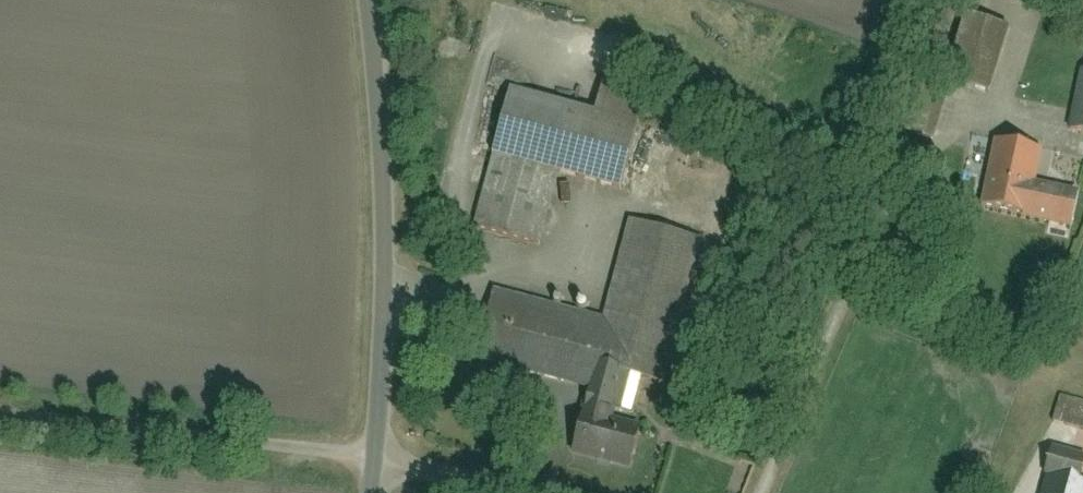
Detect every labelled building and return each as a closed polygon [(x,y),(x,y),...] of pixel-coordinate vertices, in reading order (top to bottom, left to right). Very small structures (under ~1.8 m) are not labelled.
[(955,79),(997,91),(1014,30),(972,19),(955,79)] [(1069,129),(1082,132),(1082,75),(1069,129)] [(638,132),(513,97),(476,228),(538,245),(556,182),(619,199),(638,132)] [(1002,142),(985,213),(1073,233),(1082,193),(1034,182),(1042,151),(1002,142)] [(636,222),(606,321),(495,288),(471,370),(592,405),(605,361),(662,378),(703,241),(636,222)] [(640,441),(581,424),(571,457),(630,474),(640,441)] [(1044,476),(1080,490),(1082,481),(1082,463),(1053,451),(1044,476)]
